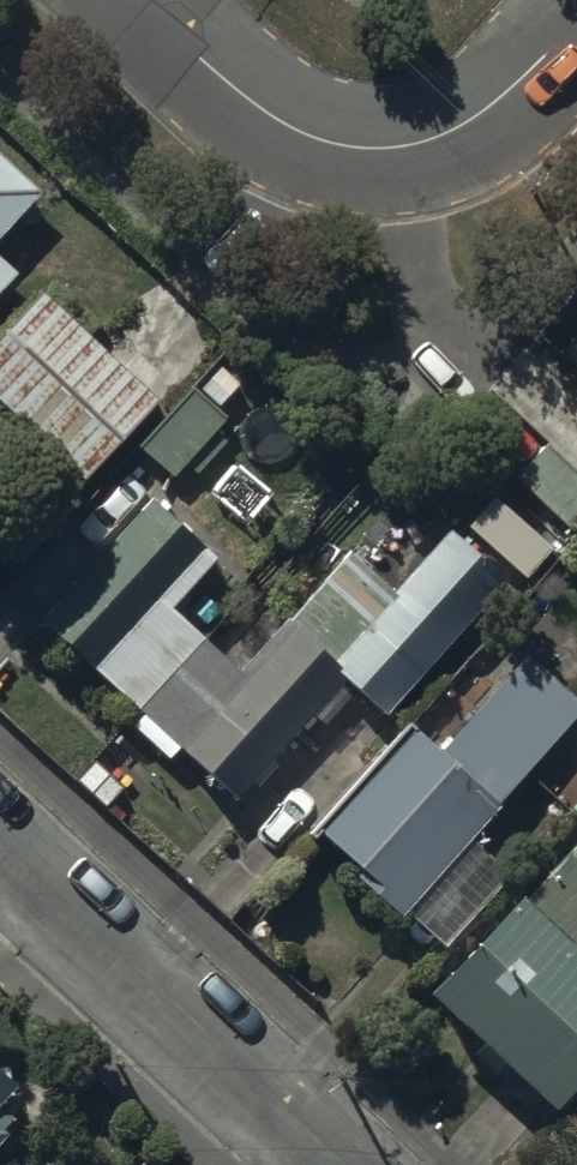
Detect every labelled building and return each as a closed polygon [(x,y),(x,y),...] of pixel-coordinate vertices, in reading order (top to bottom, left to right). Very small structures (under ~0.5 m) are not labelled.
[(42,193),(0,154),(0,237),(42,193)] [(20,280),(0,261),(0,301),(20,280)] [(153,384),(37,277),(0,317),(0,390),(79,464),(153,384)] [(191,374),(135,436),(170,468),(226,406),(191,374)] [(212,540),(147,481),(40,602),(139,716),(203,646),(170,590),(212,540)] [(402,600),(357,561),(290,637),(356,695),(395,709),(506,583),(456,539),(402,600)] [(235,676),(203,646),(139,716),(235,804),(356,695),(290,637),(235,676)] [(322,830),(367,869),(360,876),(411,920),(576,730),(576,701),(533,663),(448,760),(411,728),(322,830)] [(431,1001),(556,1116),(576,1093),(576,882),(540,922),(521,904),(431,1001)] [(0,1077),(0,1119),(21,1095),(0,1077)] [(9,1145),(0,1137),(0,1155),(9,1145)]
